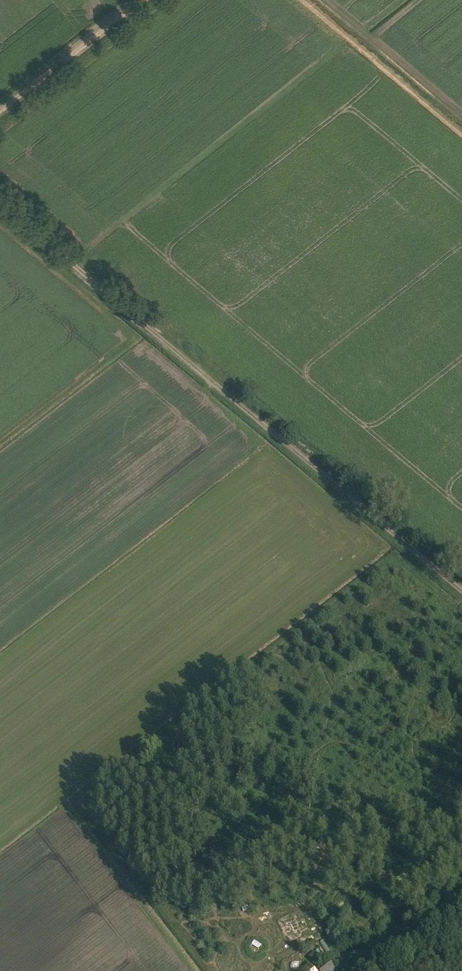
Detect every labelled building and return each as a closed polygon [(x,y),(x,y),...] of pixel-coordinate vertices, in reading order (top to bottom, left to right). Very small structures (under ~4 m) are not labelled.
[(314,952),(308,957),(312,961),(317,957),(314,952)] [(333,968),(335,967),(331,962),(319,970),(335,970),(333,968)]
